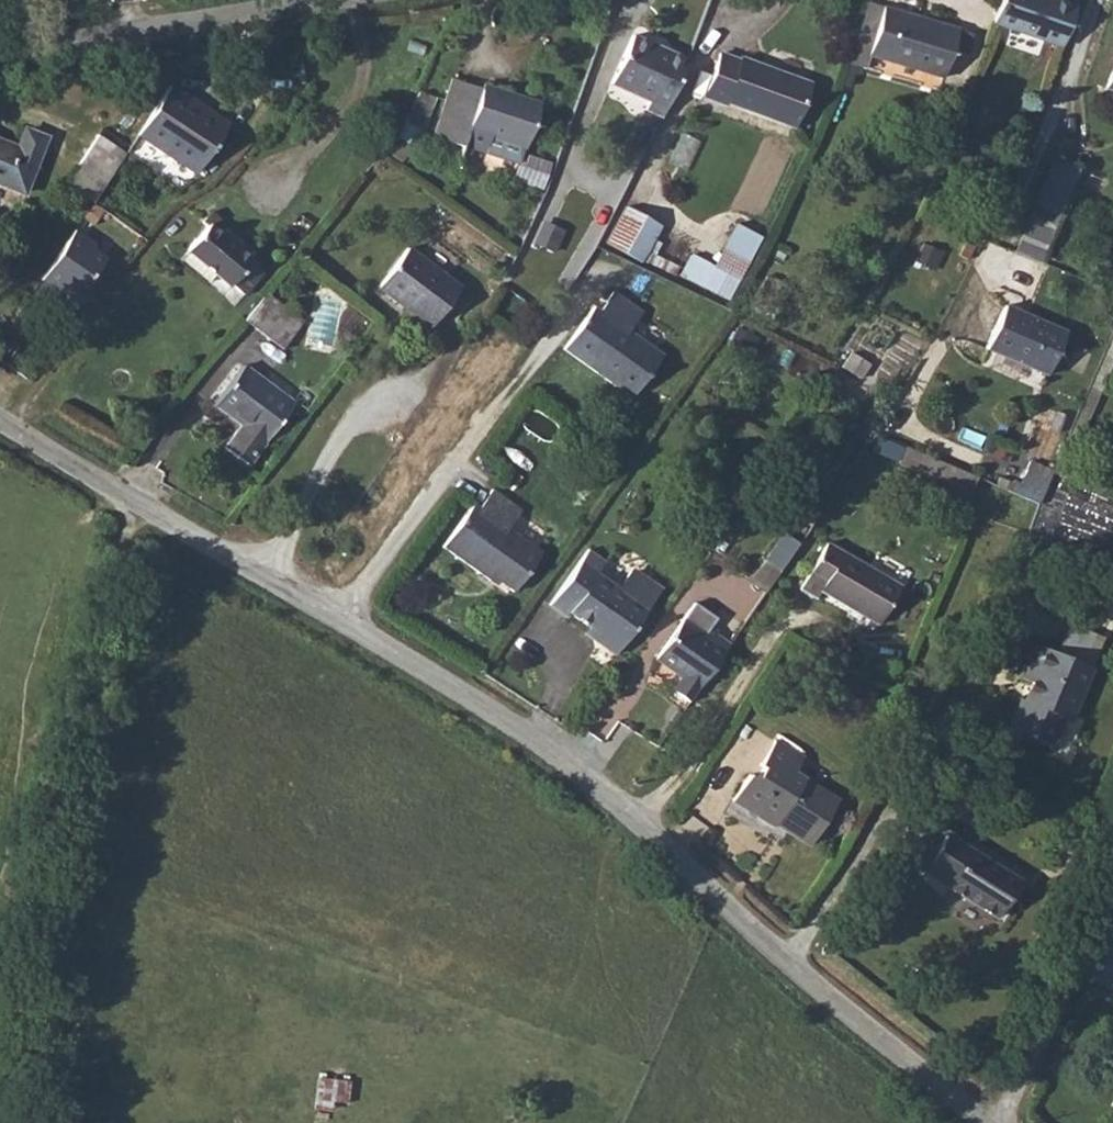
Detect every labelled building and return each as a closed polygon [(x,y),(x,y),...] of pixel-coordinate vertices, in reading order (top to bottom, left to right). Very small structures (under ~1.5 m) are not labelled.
[(990,24),(1060,47),(1075,0),(998,0),(990,24)] [(881,8),(866,55),(941,78),(956,30),(881,8)] [(645,110),(661,117),(686,60),(632,35),(610,83),(649,101),(645,110)] [(726,103),(791,126),(808,81),(739,56),(738,60),(718,53),(702,97),(725,105),(726,103)] [(1110,89),(1112,90),(1112,63),(1103,87),(1110,89)] [(433,135),(517,163),(522,148),(525,148),(540,104),(482,85),(480,90),(451,80),(433,135)] [(169,86),(137,134),(196,173),(228,125),(169,86)] [(391,137),(383,151),(398,162),(425,121),(407,110),(400,122),(391,137)] [(22,192),(45,138),(24,130),(16,148),(0,141),(0,183),(22,192)] [(96,135),(74,168),(102,186),(124,153),(96,135)] [(1052,156),(1033,202),(1057,212),(1076,167),(1052,156)] [(605,242),(639,261),(645,251),(660,224),(626,206),(605,242)] [(694,252),(682,274),(731,299),(763,235),(736,221),(715,262),(694,252)] [(187,252),(181,260),(207,283),(215,275),(229,287),(230,285),(243,296),(262,272),(250,262),(251,260),(209,223),(185,250),(187,252)] [(71,231),(38,282),(52,291),(55,287),(75,300),(102,259),(90,250),(93,246),(71,231)] [(407,247),(377,286),(429,328),(461,287),(407,247)] [(593,306),(563,350),(612,386),(615,383),(634,396),(662,357),(630,333),(642,314),(614,292),(600,312),(593,306)] [(266,293),(243,320),(282,350),(303,321),(266,293)] [(985,350),(1045,376),(1064,331),(1004,305),(985,350)] [(223,446),(247,465),(293,403),(244,366),(215,405),(240,425),(223,446)] [(1029,457),(1015,490),(1041,501),(1055,469),(1029,457)] [(541,555),(508,532),(520,515),(489,493),(477,509),(473,506),(442,549),(490,583),(493,580),(512,594),(541,555)] [(791,525),(806,535),(825,508),(811,498),(791,525)] [(825,544),(799,589),(815,598),(819,592),(877,624),(899,587),(825,544)] [(597,645),(613,658),(649,607),(659,593),(658,587),(638,573),(631,573),(619,591),(597,576),(605,564),(589,552),(547,608),(564,620),(568,615),(587,628),(595,634),(597,645)] [(696,657),(714,669),(753,612),(739,602),(742,598),(735,594),(741,585),(719,569),(680,625),(706,643),(696,657)] [(1065,648),(1089,652),(1092,631),(1068,627),(1065,648)] [(1017,707),(1004,737),(1047,753),(1059,725),(1072,719),(1089,673),(1026,648),(1012,683),(1027,689),(1020,708),(1017,707)] [(747,776),(730,803),(771,830),(774,827),(808,848),(838,799),(794,772),(802,758),(775,741),(759,767),(763,769),(755,780),(747,776)] [(966,846),(941,887),(993,921),(1019,880),(966,846)]
